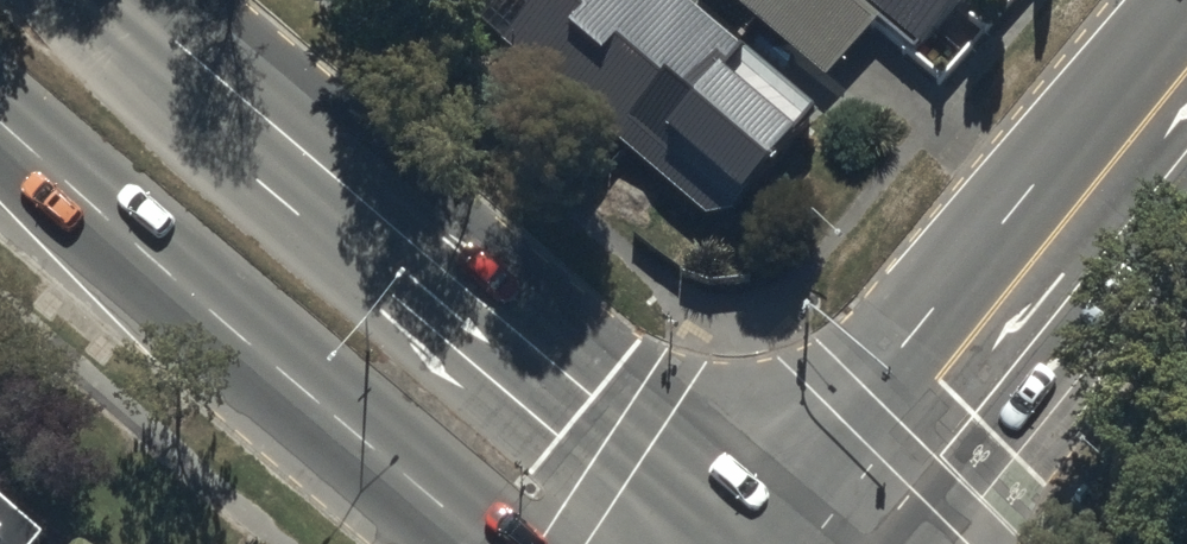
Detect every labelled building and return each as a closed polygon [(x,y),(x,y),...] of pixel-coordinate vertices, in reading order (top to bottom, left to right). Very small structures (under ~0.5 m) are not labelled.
[(670,0),(434,0),(726,242),(822,126),(670,0)] [(829,91),(880,31),(916,62),(968,0),(721,0),(829,91)]
